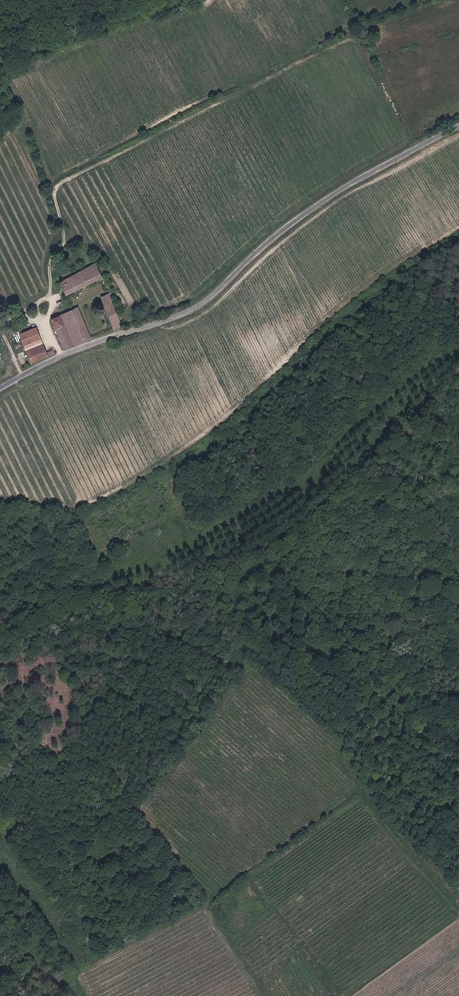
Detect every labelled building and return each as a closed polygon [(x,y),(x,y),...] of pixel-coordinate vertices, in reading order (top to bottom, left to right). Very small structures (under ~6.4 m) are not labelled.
[(102,278),(98,270),(96,267),(99,265),(98,263),(58,284),(59,288),(63,286),(67,296),(102,278)] [(123,327),(110,296),(101,299),(114,330),(123,327)] [(52,320),(65,350),(92,340),(79,309),(52,320)] [(36,327),(19,334),(24,346),(41,339),(36,327)] [(26,352),(44,345),(41,339),(24,346),(26,352)] [(49,357),(47,353),(44,345),(26,352),(31,364),(42,359),(49,357)]
